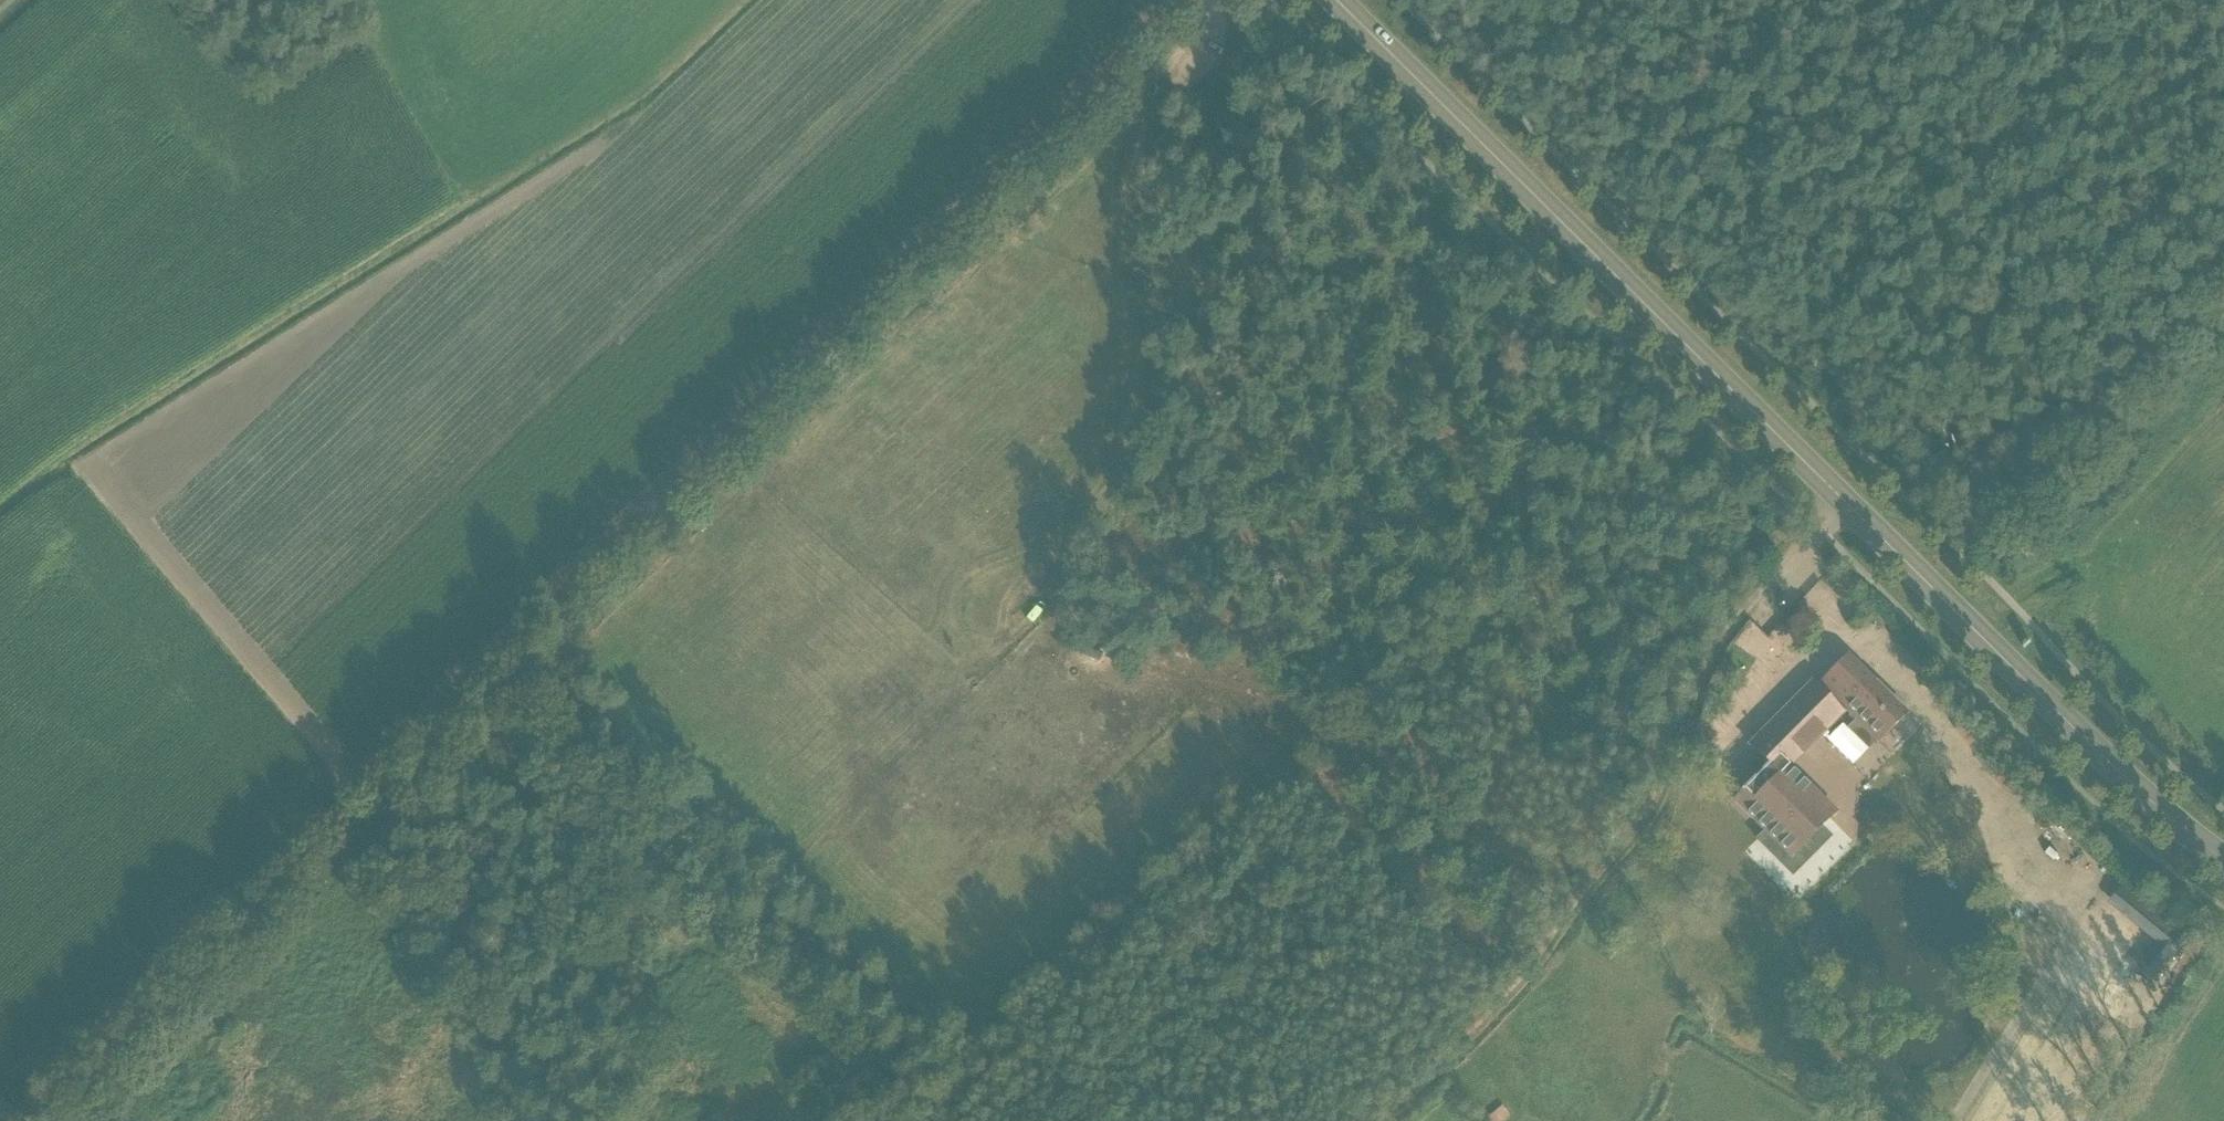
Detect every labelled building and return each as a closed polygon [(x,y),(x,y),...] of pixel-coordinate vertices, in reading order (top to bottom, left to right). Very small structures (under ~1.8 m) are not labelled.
[(1812,683),(1796,699),(1750,746),(1771,766),(1773,764),(1783,774),(1754,803),(1799,849),(1808,840),(1808,841),(1837,813),(1802,778),(1808,772),(1795,759),(1843,711),(1846,714),(1837,723),(1865,752),(1880,736),(1883,738),(1891,730),(1907,714),(1848,655),(1816,687),(1812,683)] [(2156,942),(2138,964),(2155,978),(2173,956),(2156,942)]
